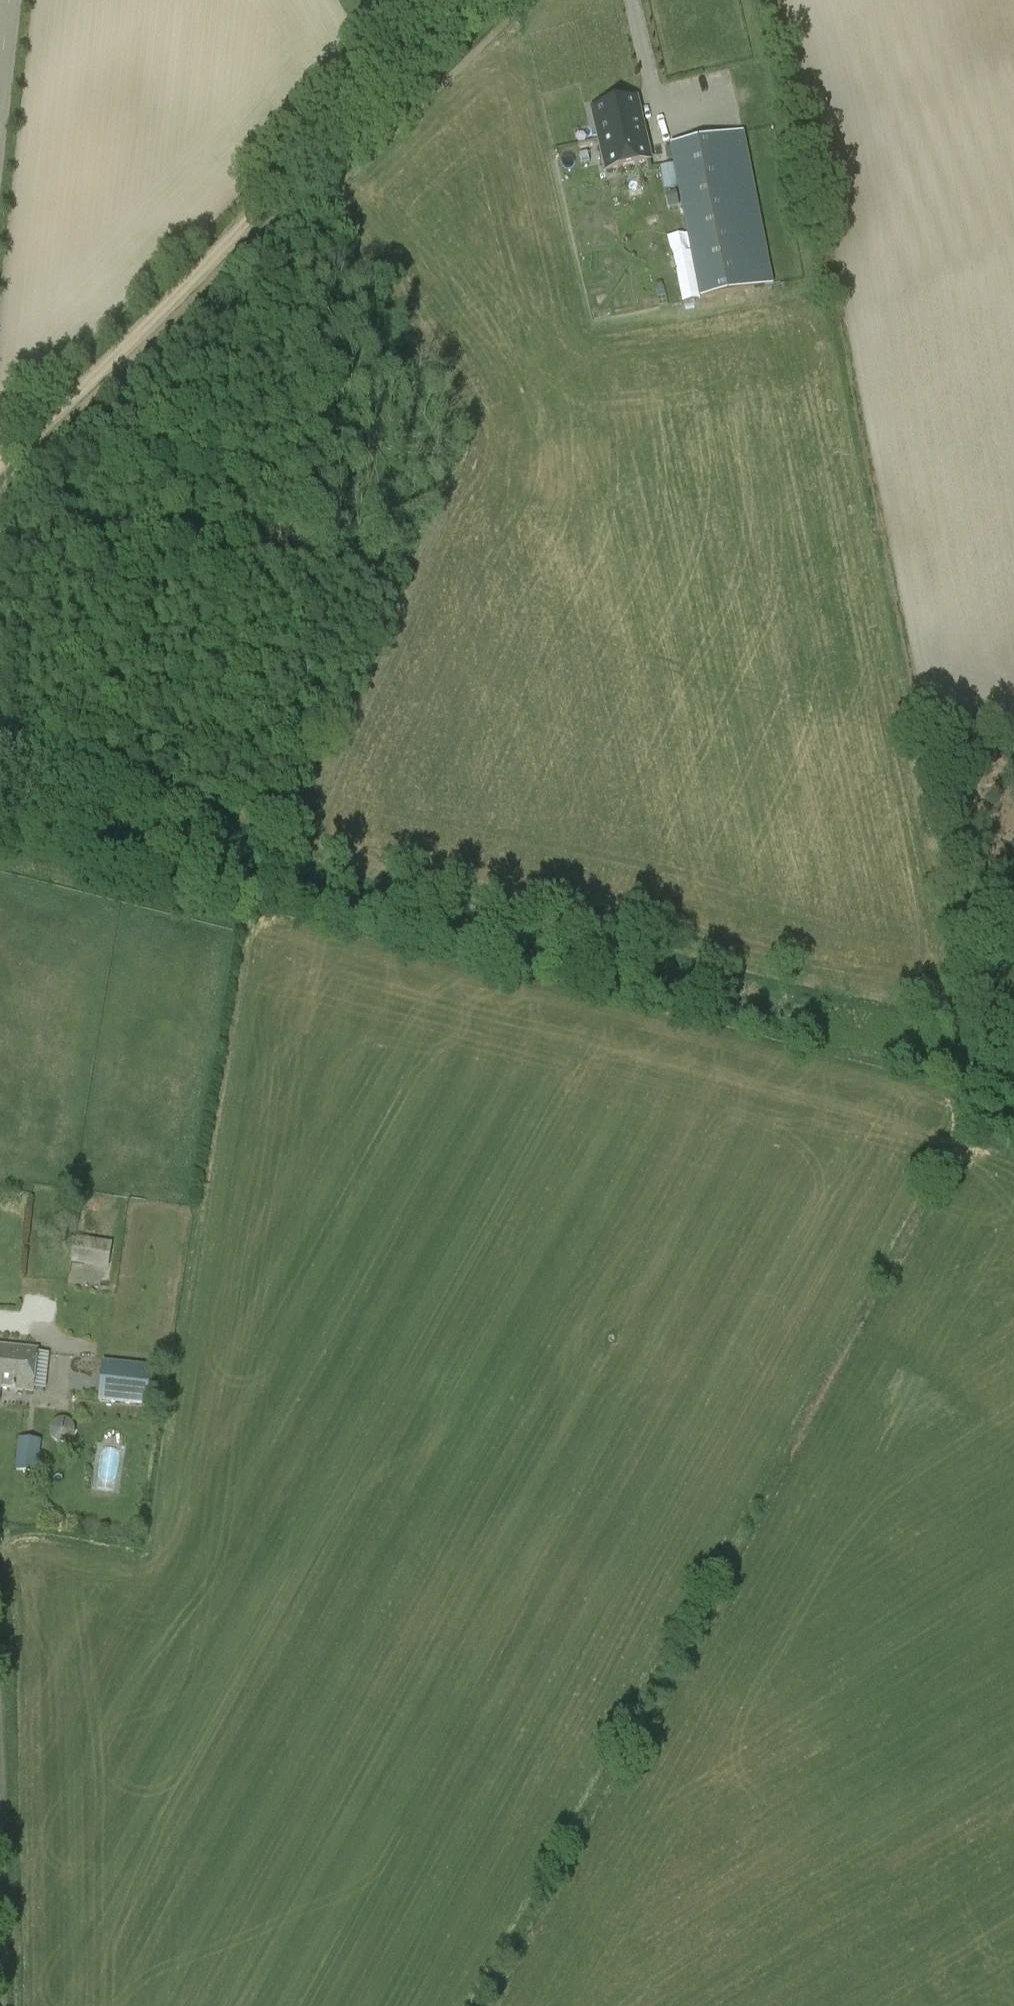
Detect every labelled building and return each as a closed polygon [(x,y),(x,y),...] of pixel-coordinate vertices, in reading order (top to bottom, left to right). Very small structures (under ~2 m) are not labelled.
[(650,163),(636,101),(594,111),(607,173),(650,163)] [(773,284),(744,133),(671,148),(701,301),(773,284)] [(75,1237),(73,1251),(110,1257),(112,1243),(75,1237)] [(38,1350),(0,1345),(0,1389),(33,1393),(34,1390),(45,1391),(50,1355),(38,1354),(38,1350)] [(73,1358),(69,1399),(151,1408),(155,1367),(73,1358)] [(37,1472),(40,1440),(20,1437),(16,1470),(37,1472)]
